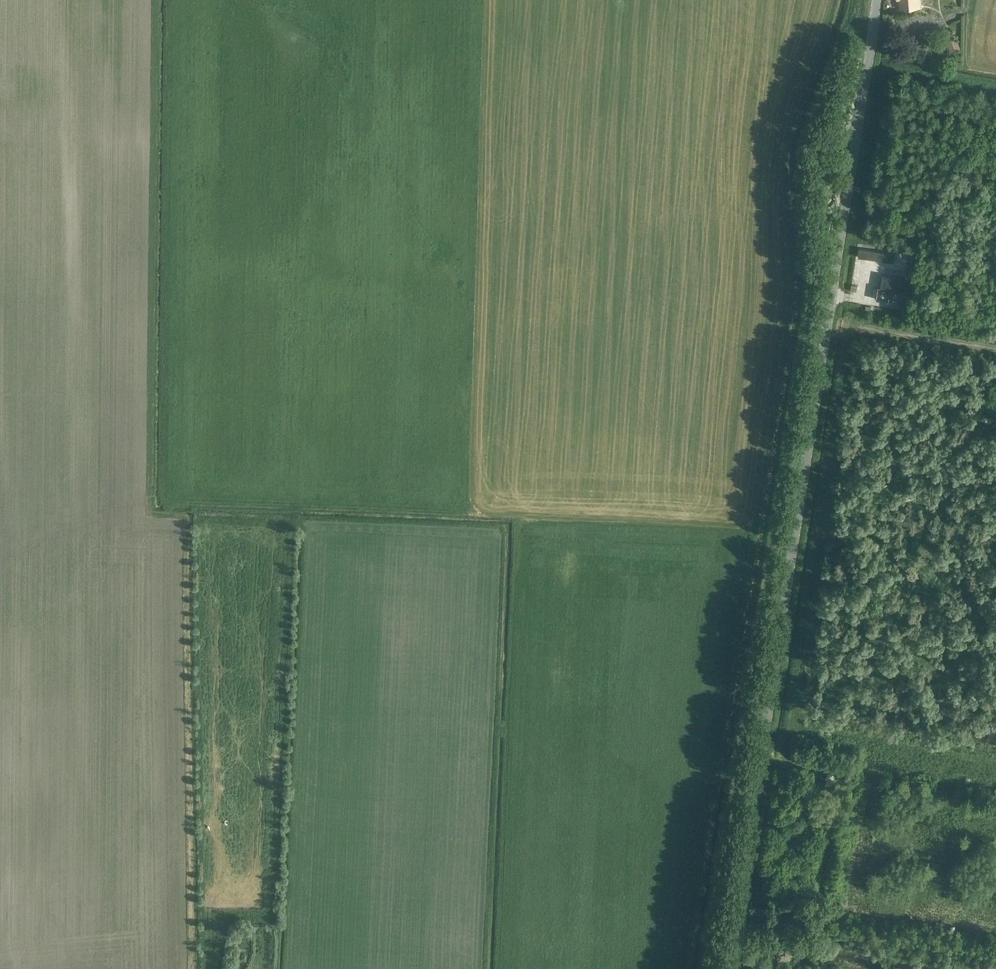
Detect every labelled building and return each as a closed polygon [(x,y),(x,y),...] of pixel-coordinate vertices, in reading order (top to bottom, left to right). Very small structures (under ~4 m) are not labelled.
[(901,9),(920,7),(919,0),(901,0),(901,9)] [(961,49),(957,38),(947,41),(951,52),(961,49)] [(894,262),(895,253),(860,248),(858,257),(894,262)] [(902,277),(882,274),(880,286),(878,286),(876,299),(901,303),(903,290),(900,289),(902,277)]
